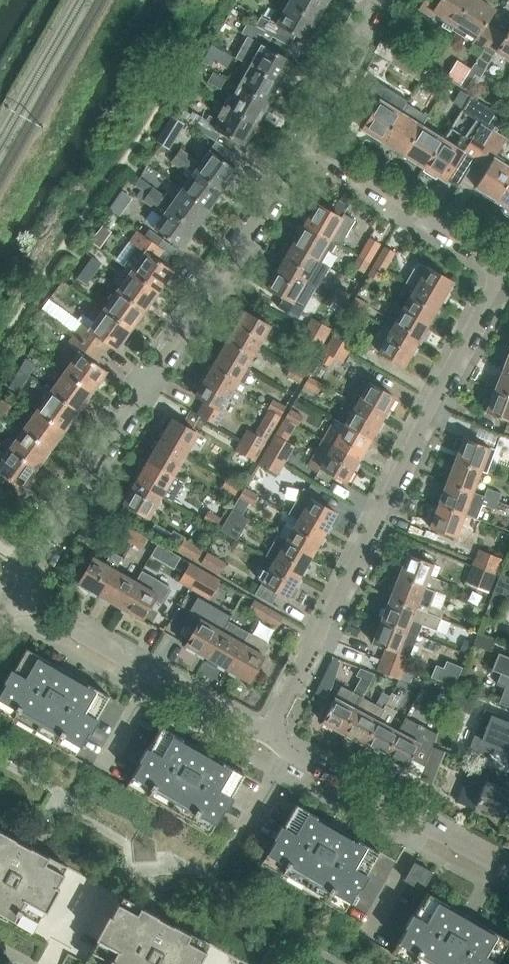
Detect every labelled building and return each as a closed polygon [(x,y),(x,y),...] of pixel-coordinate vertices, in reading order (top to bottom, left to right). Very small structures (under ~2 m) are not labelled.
[(328,0),(290,0),(288,3),(317,20),(328,0)] [(452,29),(470,0),(425,0),(419,9),(430,16),(433,11),(442,17),(440,21),(443,23),(441,26),(446,29),(444,31),(449,34),(452,29)] [(455,25),(468,33),(476,38),(473,43),(484,49),(496,30),(486,23),(494,9),(479,0),(470,0),(455,25)] [(288,3),(277,23),(276,24),(296,35),(305,41),(317,20),(288,3)] [(255,27),(273,38),(289,47),(296,35),(276,24),(277,23),(270,19),(269,21),(262,15),(255,27)] [(273,38),(255,27),(248,23),(241,34),(252,39),(255,34),(264,39),(262,45),(267,48),(273,38)] [(506,36),(496,30),(484,49),(474,64),(477,66),(476,69),(482,73),(496,51),(508,58),(508,30),(506,36)] [(257,51),(249,65),(280,82),(292,61),(267,48),(262,45),(264,39),(255,34),(252,39),(248,46),(257,51)] [(397,51),(390,62),(389,64),(428,88),(436,75),(397,51)] [(249,65),(238,86),(268,103),(280,82),(249,65)] [(238,86),(226,107),(257,124),(268,103),(238,86)] [(470,96),(460,90),(452,102),(462,109),(470,96)] [(361,128),(383,142),(401,113),(379,100),(361,128)] [(494,126),(496,127),(503,116),(486,105),(465,137),(462,135),(455,147),(442,139),(424,168),(446,181),(447,179),(458,185),(472,163),(471,163),(494,126)] [(257,124),(226,107),(218,121),(209,116),(202,128),(212,133),(215,128),(245,145),(257,124)] [(383,142),(404,155),(421,126),(401,113),(383,142)] [(404,155),(424,168),(442,139),(421,126),(404,155)] [(477,162),(487,168),(494,158),(507,139),(496,132),(477,162)] [(163,134),(158,143),(169,150),(175,140),(163,134)] [(210,151),(228,163),(235,154),(216,142),(210,151)] [(177,157),(189,165),(195,170),(223,190),(237,170),(228,163),(210,151),(209,150),(200,163),(182,150),(177,157)] [(189,165),(177,157),(172,164),(184,173),(189,165)] [(497,200),(508,181),(508,167),(494,158),(487,168),(476,187),(497,200)] [(195,170),(181,189),(209,209),(223,190),(195,170)] [(508,208),(508,181),(497,200),(508,208)] [(195,228),(209,209),(181,189),(173,201),(145,182),(140,189),(149,195),(195,228)] [(153,228),(181,248),(195,228),(149,195),(145,201),(155,208),(154,210),(162,216),(153,228)] [(316,203),(304,225),(330,240),(340,246),(355,220),(343,213),(341,218),(316,203)] [(304,225),(292,245),(318,261),(330,240),(304,225)] [(130,241),(145,252),(157,260),(164,251),(137,231),(130,241)] [(369,238),(358,256),(369,262),(380,244),(369,238)] [(292,245),(280,266),(306,281),(318,261),(292,245)] [(384,246),(373,265),(384,271),(394,252),(384,246)] [(145,252),(131,272),(159,292),(173,272),(157,260),(145,252)] [(358,256),(353,267),(363,273),(369,262),(358,256)] [(419,262),(407,284),(441,303),(453,282),(419,262)] [(373,265),(367,275),(378,281),(384,271),(373,265)] [(306,281),(280,266),(267,288),(293,303),(306,281)] [(131,272),(117,291),(145,311),(159,292),(131,272)] [(441,303),(407,284),(401,294),(409,298),(403,309),(428,324),(441,303)] [(337,287),(332,296),(345,304),(350,295),(337,287)] [(117,291),(103,310),(131,330),(145,311),(117,291)] [(354,297),(349,306),(363,314),(368,305),(354,297)] [(395,305),(383,325),(416,345),(428,324),(403,309),(395,305)] [(131,330),(103,310),(89,330),(108,344),(117,350),(131,330)] [(244,311),(232,332),(258,347),(270,326),(244,311)] [(312,318),(306,327),(325,338),(330,329),(312,318)] [(75,335),(101,354),(108,344),(89,330),(82,325),(75,335)] [(383,325),(370,347),(404,366),(416,345),(383,325)] [(306,327),(300,339),(319,350),(325,338),(306,327)] [(351,341),(335,331),(329,340),(346,350),(351,341)] [(232,332),(220,353),(246,368),(258,347),(232,332)] [(101,354),(75,335),(68,344),(78,352),(94,364),(101,354)] [(329,340),(318,360),(326,364),(330,356),(340,361),(346,350),(329,340)] [(78,352),(64,372),(92,392),(106,372),(94,364),(78,352)] [(220,353),(208,374),(234,389),(243,394),(248,386),(244,383),(251,371),(246,368),(220,353)] [(26,359),(20,370),(25,372),(29,375),(35,365),(26,359)] [(292,366),(286,376),(299,383),(305,374),(292,366)] [(495,389),(508,395),(508,369),(504,367),(495,389)] [(20,370),(10,387),(18,392),(29,375),(25,372),(20,370)] [(92,392),(64,372),(50,391),(78,411),(92,392)] [(234,389),(208,374),(195,395),(221,410),(234,389)] [(309,376),(303,386),(316,393),(322,383),(309,376)] [(350,400),(356,404),(382,419),(395,397),(362,379),(350,400)] [(495,389),(486,412),(508,421),(508,395),(495,389)] [(50,391),(37,410),(64,430),(78,411),(50,391)] [(273,399),(268,408),(281,415),(286,406),(273,399)] [(0,404),(0,414),(5,416),(11,406),(2,400),(0,404)] [(356,404),(344,425),(370,440),(382,419),(356,404)] [(290,409),(285,418),(298,425),(303,416),(290,409)] [(64,430),(37,410),(23,430),(51,450),(64,430)] [(172,418),(160,440),(186,455),(198,434),(172,418)] [(323,440),(332,446),(358,461),(370,440),(344,425),(335,419),(323,440)] [(247,429),(241,440),(260,451),(270,433),(259,427),(255,434),(247,429)] [(23,430),(9,449),(37,469),(51,450),(23,430)] [(275,435),(265,453),(284,464),(294,446),(284,440),(275,435)] [(463,438),(455,460),(481,470),(489,447),(463,438)] [(186,455),(160,440),(148,460),(173,476),(186,455)] [(241,440),(235,450),(254,461),(260,451),(241,440)] [(323,440),(308,466),(318,472),(321,467),(346,482),(358,461),(332,446),(323,440)] [(9,449),(0,461),(0,483),(5,476),(22,489),(37,469),(9,449)] [(265,453),(258,464),(277,475),(284,464),(265,453)] [(173,476),(148,460),(135,481),(161,496),(172,502),(184,482),(173,476)] [(481,470),(455,460),(446,482),(473,492),(481,470)] [(240,485),(227,478),(221,488),(234,495),(240,485)] [(149,518),(161,496),(135,481),(123,503),(149,518)] [(473,492),(446,482),(438,505),(464,515),(473,492)] [(244,488),(239,497),(252,505),(257,495),(244,488)] [(311,499),(314,494),(303,488),(288,514),(298,519),(324,534),(336,513),(311,499)] [(483,496),(497,502),(500,494),(486,488),(483,496)] [(497,502),(483,496),(481,505),(495,510),(497,502)] [(464,515),(438,505),(430,527),(456,537),(460,525),(475,531),(479,520),(464,515)] [(208,510),(203,520),(216,527),(221,518),(208,510)] [(286,540),(312,555),(324,534),(298,519),(286,540)] [(130,543),(136,532),(118,521),(111,532),(130,543)] [(225,521),(220,530),(233,538),(238,528),(225,521)] [(171,532),(168,537),(181,544),(184,539),(185,537),(172,530),(171,532)] [(137,532),(131,543),(140,548),(147,538),(137,532)] [(181,544),(178,550),(196,561),(203,550),(184,539),(181,544)] [(300,576),(312,555),(286,540),(274,561),(300,576)] [(502,559),(479,549),(475,561),(497,570),(502,559)] [(78,583),(100,595),(115,569),(122,558),(112,552),(105,564),(93,557),(78,583)] [(207,552),(200,563),(219,574),(225,563),(207,552)] [(407,553),(398,576),(424,586),(442,593),(446,582),(429,575),(433,563),(407,553)] [(288,597),(288,596),(291,598),(294,597),(297,590),(297,588),(294,586),(300,576),(274,561),(262,582),(288,597)] [(190,562),(179,581),(190,587),(201,569),(190,562)] [(495,574),(473,565),(468,576),(491,585),(495,574)] [(136,581),(115,569),(100,595),(121,607),(136,581)] [(201,569),(190,587),(210,599),(221,580),(201,569)] [(121,607),(142,620),(154,599),(161,603),(170,587),(142,571),(136,581),(121,607)] [(500,574),(493,593),(508,600),(508,578),(500,574)] [(390,598),(416,608),(424,586),(398,576),(390,598)] [(381,620),(418,634),(421,624),(436,630),(441,618),(416,608),(390,598),(381,620)] [(258,616),(265,605),(254,599),(248,610),(258,616)] [(186,645),(207,657),(228,621),(200,605),(193,617),(194,618),(194,616),(200,620),(186,645)] [(265,605),(258,616),(277,627),(283,616),(265,605)] [(381,659),(404,668),(417,635),(418,634),(381,620),(372,642),(386,648),(381,659)] [(207,657),(228,669),(249,633),(228,621),(207,657)] [(249,633),(228,669),(249,681),(270,645),(249,632),(249,633)] [(473,650),(488,657),(495,639),(478,632),(474,644),(475,645),(473,650)] [(73,757),(109,696),(26,648),(0,694),(0,715),(73,757)] [(492,669),(501,673),(497,684),(505,687),(499,702),(508,707),(508,657),(498,653),(492,669)] [(404,668),(381,659),(377,671),(399,679),(404,668)] [(437,666),(432,677),(454,686),(458,677),(462,668),(447,661),(444,669),(437,666)] [(375,673),(360,667),(356,675),(362,678),(354,693),(341,686),(322,722),(343,733),(362,698),(375,673)] [(343,733),(364,744),(390,696),(382,692),(375,705),(362,698),(343,733)] [(364,744),(385,755),(398,731),(386,724),(398,701),(390,696),(364,744)] [(495,717),(496,714),(486,710),(485,713),(484,712),(469,749),(488,758),(495,744),(508,750),(508,723),(495,717)] [(126,788),(209,836),(245,774),(162,726),(126,788)] [(398,731),(385,755),(407,767),(411,758),(420,742),(398,731)] [(411,758),(425,765),(432,746),(434,743),(423,737),(420,742),(411,758)] [(432,746),(425,765),(420,778),(432,783),(444,750),(432,746)] [(503,816),(508,802),(508,789),(488,781),(489,777),(476,772),(463,804),(475,808),(476,805),(503,816)] [(261,866),(343,913),(379,852),(296,804),(261,866)] [(8,922),(18,905),(37,916),(57,879),(37,869),(45,855),(31,847),(30,848),(20,842),(15,839),(16,839),(0,830),(0,918),(8,922)] [(415,863),(405,879),(422,889),(432,872),(415,863)] [(409,963),(496,963),(508,941),(508,939),(427,892),(392,954),(409,963)] [(91,937),(111,948),(102,963),(193,963),(202,947),(183,937),(186,931),(173,924),(173,925),(167,922),(158,917),(158,916),(151,912),(141,907),(142,906),(133,901),(130,908),(112,898),(91,937)]
